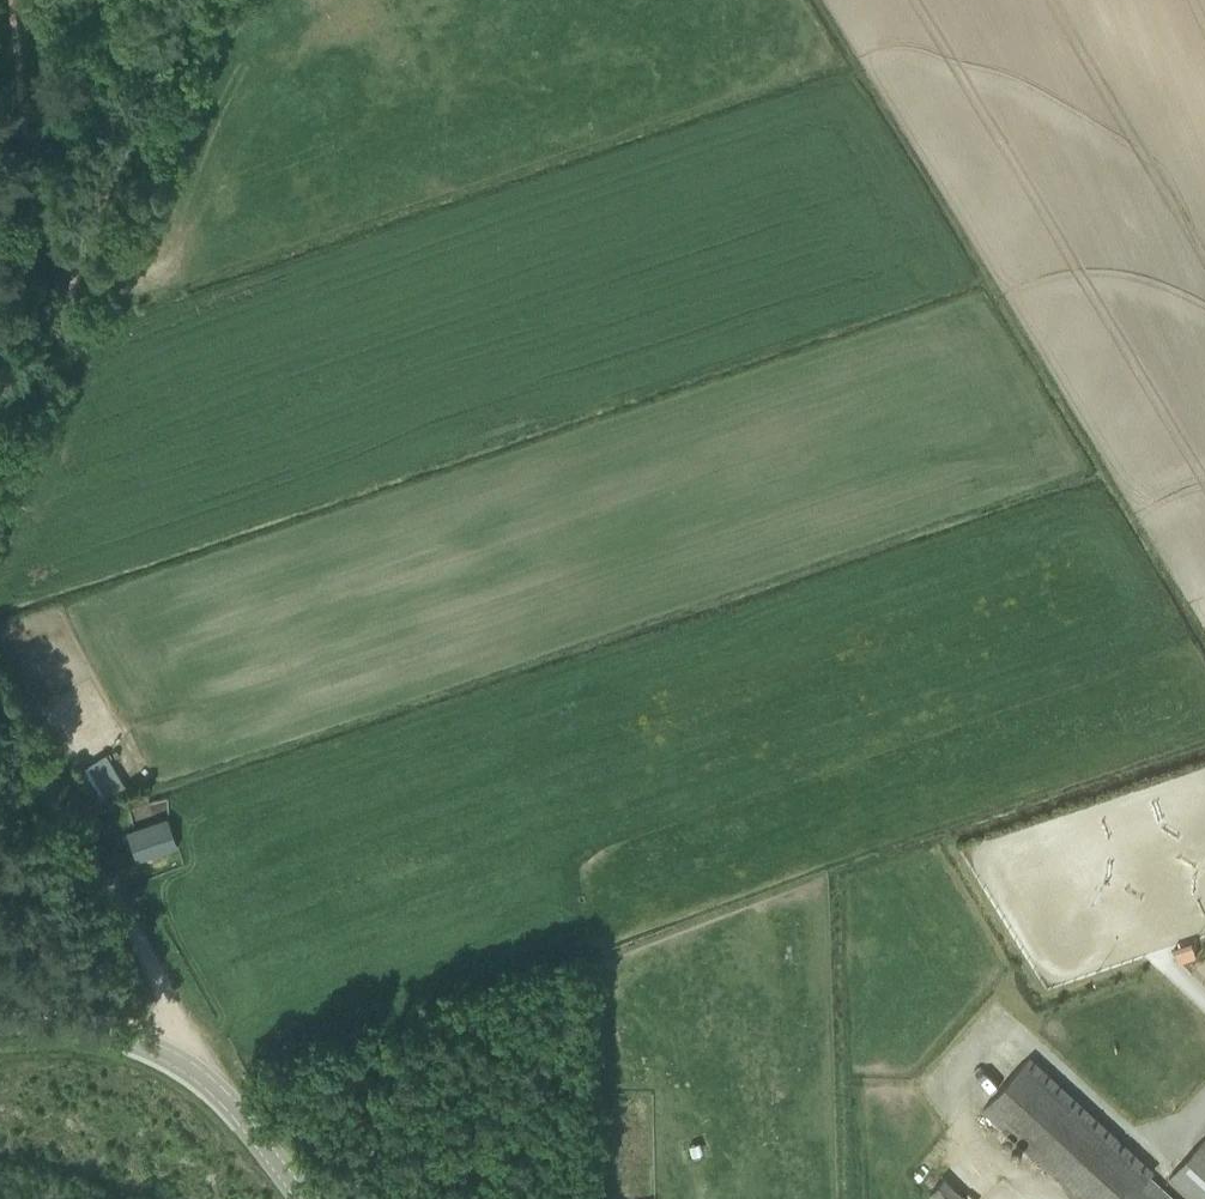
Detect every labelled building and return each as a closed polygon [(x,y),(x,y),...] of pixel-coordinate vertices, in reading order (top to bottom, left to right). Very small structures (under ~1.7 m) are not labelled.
[(119,742),(85,761),(105,796),(139,777),(119,742)] [(167,818),(126,832),(135,860),(177,846),(167,818)] [(1082,1198),(1177,1198),(1151,1175),(1153,1172),(1030,1058),(984,1109),(1082,1198)] [(1192,1198),(1204,1198),(1204,1140),(1169,1178),(1192,1198)] [(927,1198),(962,1198),(938,1177),(922,1194),(927,1198)]
